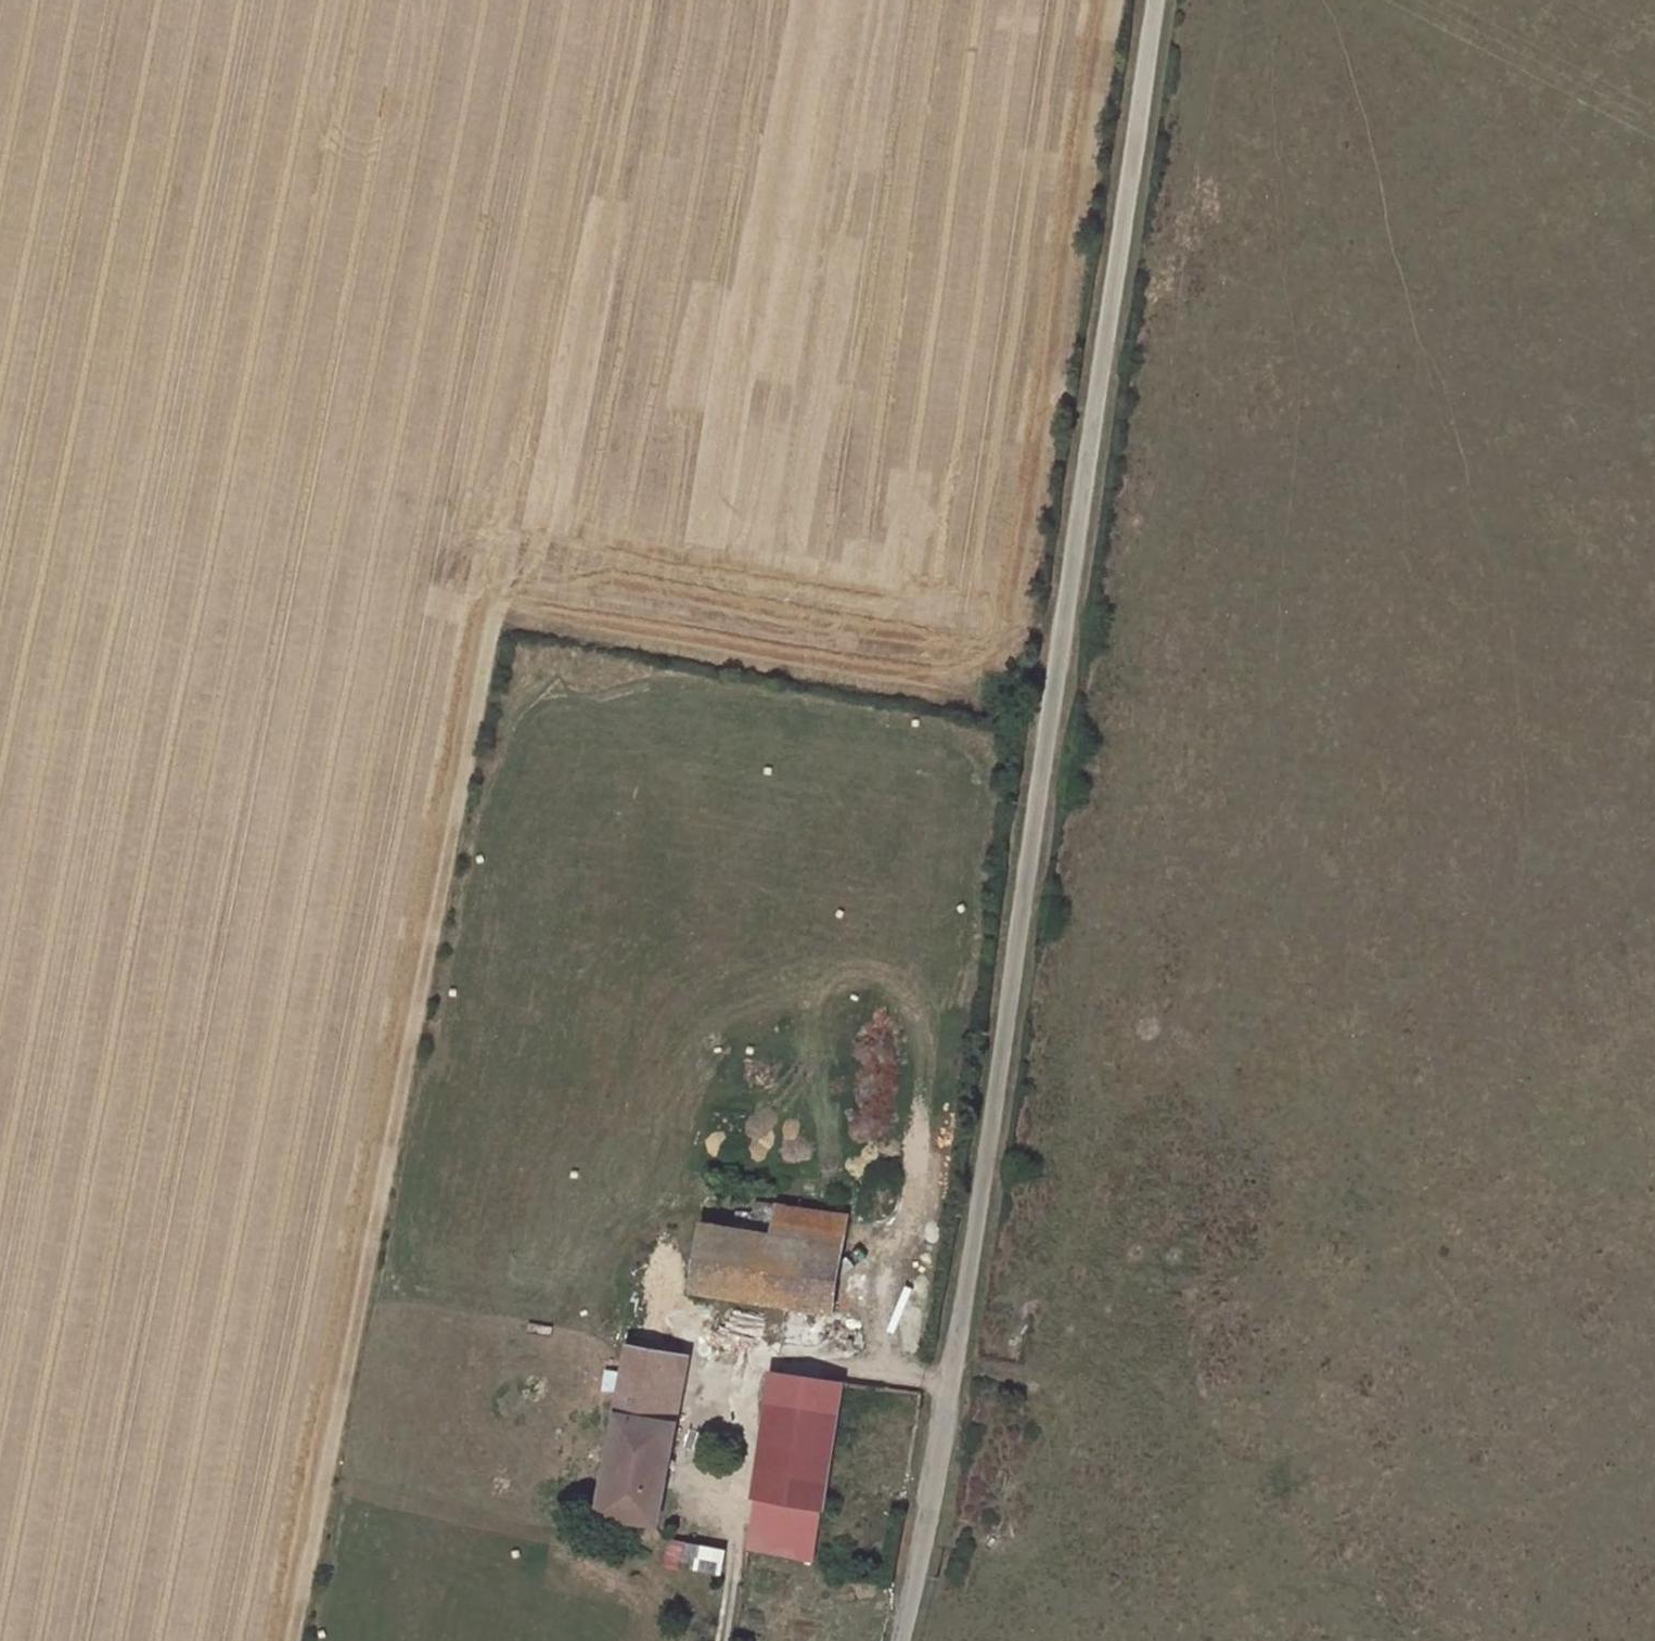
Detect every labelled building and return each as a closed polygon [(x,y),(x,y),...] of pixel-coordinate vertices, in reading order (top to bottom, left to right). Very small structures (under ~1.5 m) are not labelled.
[(835,1310),(854,1208),(779,1193),(766,1234),(707,1226),(696,1288),(835,1310)] [(623,1345),(588,1516),(649,1526),(681,1357),(623,1345)] [(843,1375),(772,1362),(755,1497),(825,1505),(843,1375)] [(658,1567),(683,1572),(714,1571),(718,1548),(665,1537),(658,1567)]
